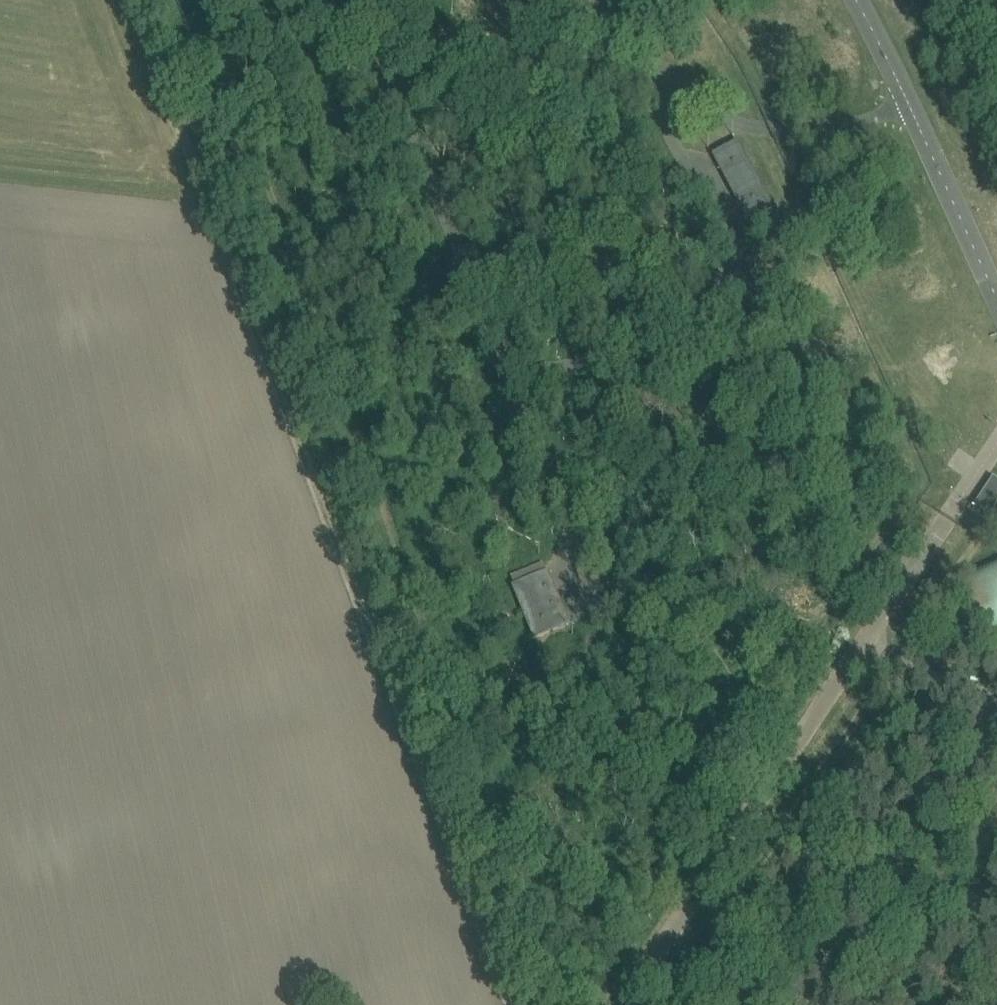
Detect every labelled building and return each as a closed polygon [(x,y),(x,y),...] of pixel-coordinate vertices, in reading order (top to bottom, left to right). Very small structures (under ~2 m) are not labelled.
[(550,8),(551,8),(559,2),(559,1),(558,0),(544,0),(550,8)] [(713,155),(749,222),(773,209),(738,142),(713,155)] [(996,504),(996,480),(993,477),(990,482),(991,483),(980,500),(988,506),(983,513),(984,514),(988,508),(992,511),(996,504)] [(985,631),(996,625),(996,559),(959,577),(985,631)] [(513,587),(535,639),(569,625),(548,573),(513,587)]
